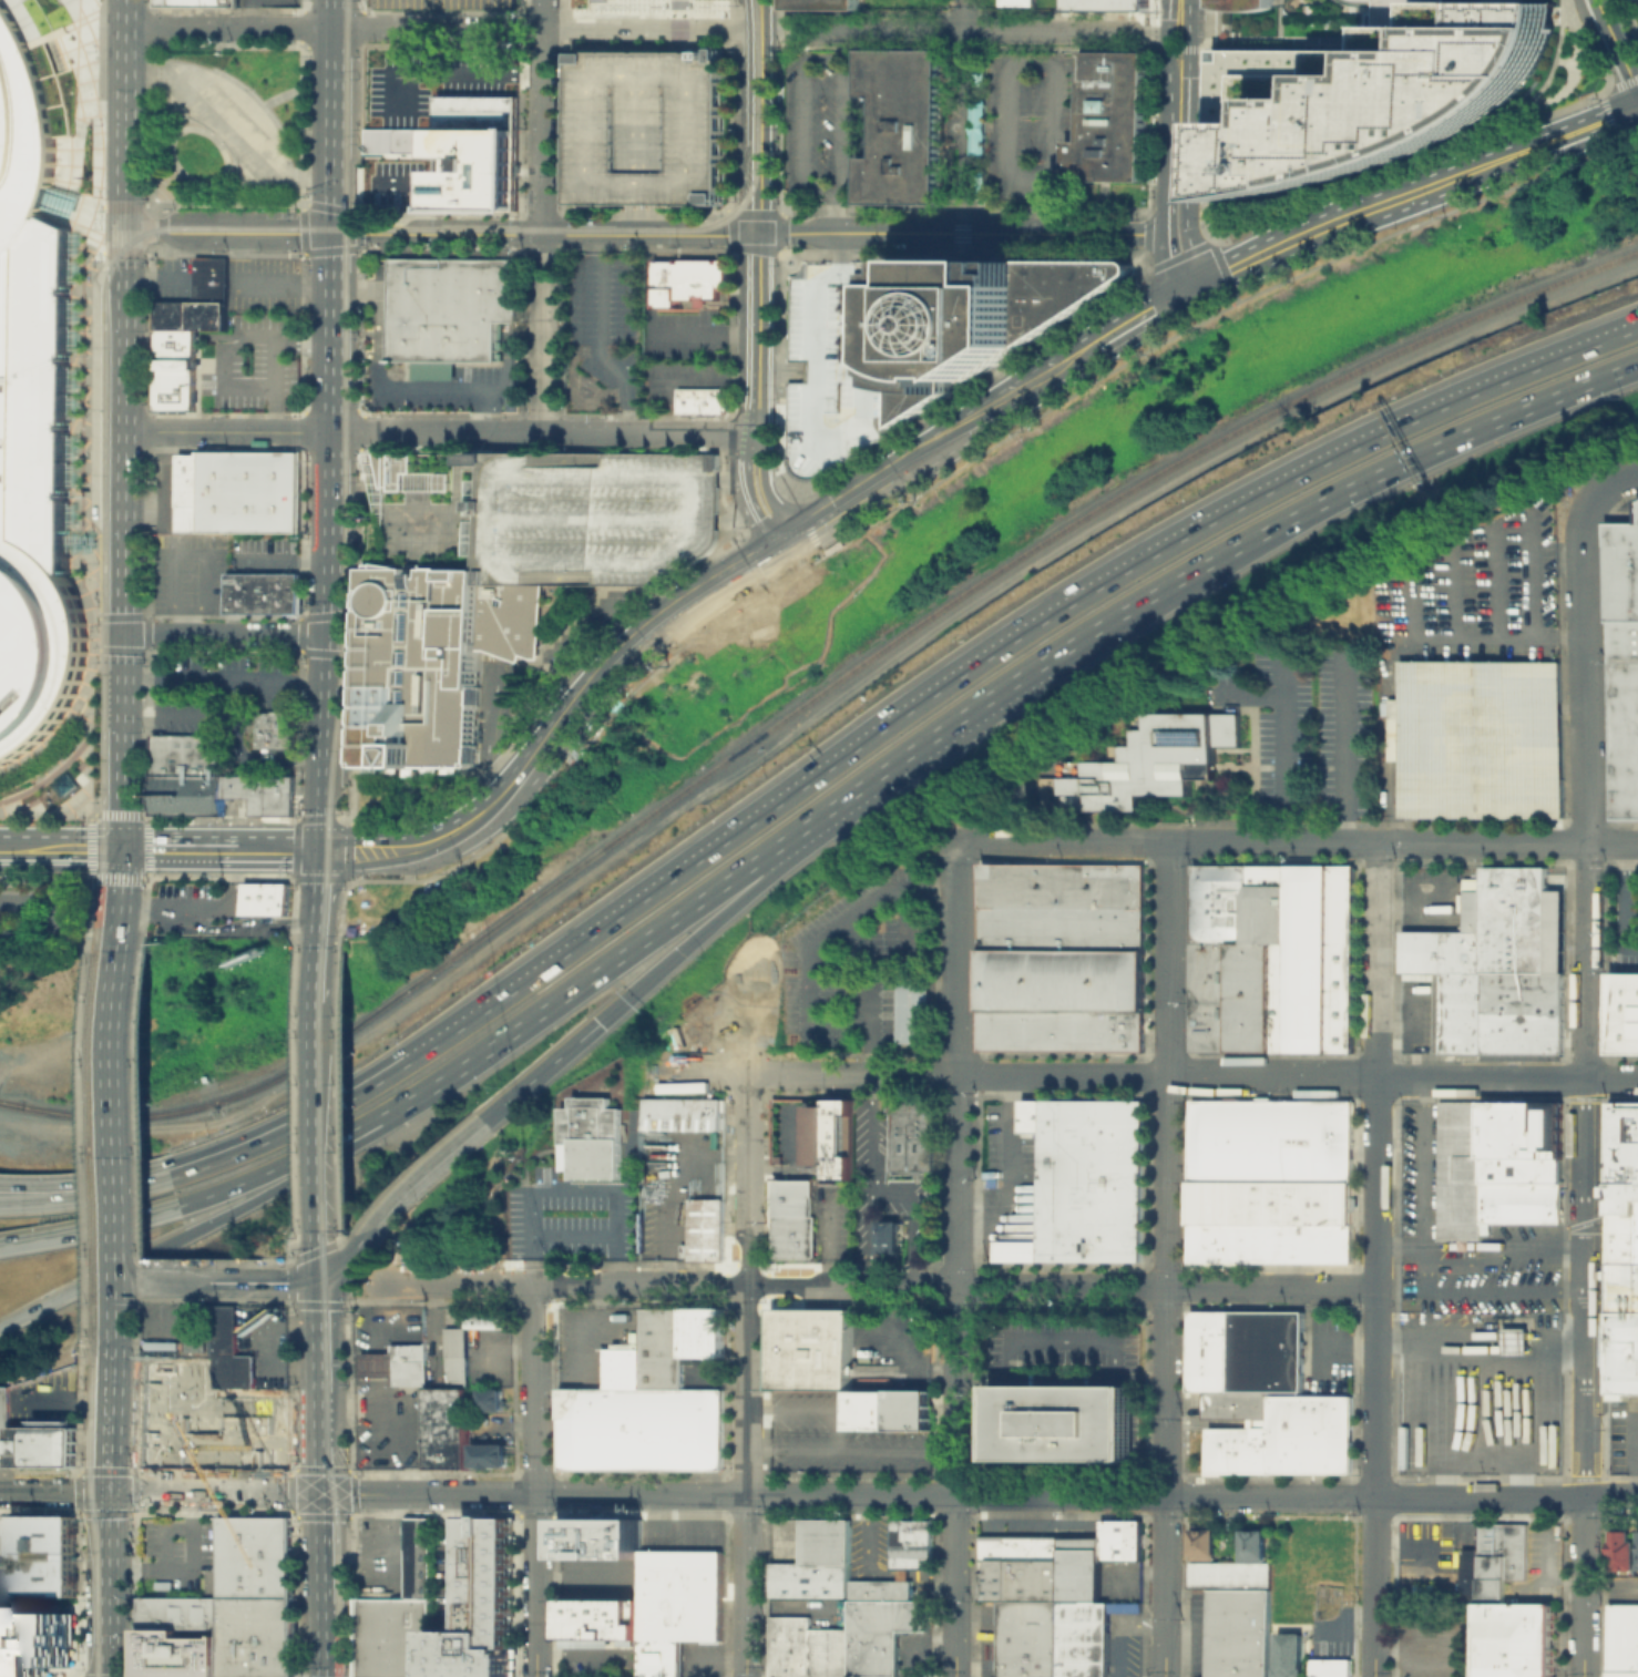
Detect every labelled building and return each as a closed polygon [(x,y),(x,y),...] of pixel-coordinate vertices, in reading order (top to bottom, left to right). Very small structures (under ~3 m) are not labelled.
[(612,9),(624,9),(624,17),(675,16),(687,15),(687,0),(612,0),(612,9)] [(787,11),(787,0),(858,0),(858,12),(787,11)] [(1071,13),(1071,0),(1150,0),(1150,13),(1071,13)] [(1419,24),(1366,24),(1366,50),(1317,49),(1214,49),(1212,122),(1212,203),(1250,196),(1303,186),(1357,173),(1412,154),(1455,134),(1483,119),(1505,101),(1527,75),(1542,53),(1552,30),(1555,0),(1419,0),(1419,24)] [(1212,6),(1225,9),(1243,9),(1259,9),(1271,6),(1271,0),(1212,0),(1212,6)] [(1345,11),(1376,0),(1342,0),(1345,11)] [(1344,1),(1359,4),(1373,4),(1373,24),(1419,24),(1419,0),(1343,0),(1344,1)] [(2,769),(0,770),(0,6),(6,13),(21,38),(35,75),(53,119),(53,170),(52,185),(51,195),(50,197),(47,207),(44,215),(72,228),(71,253),(69,576),(80,600),(84,616),(88,630),(88,647),(85,664),(82,684),(73,702),(50,733),(40,744),(30,753),(17,761),(2,769)] [(572,202),(721,202),(721,50),(572,50),(572,202)] [(859,53),(940,54),(940,205),(859,204),(859,162),(873,162),(873,102),(859,102),(859,53)] [(1082,53),(1147,53),(1147,185),(1067,185),(1067,141),(1082,141),(1082,53)] [(366,127),(439,127),(439,94),(519,95),(518,209),(438,209),(438,154),(366,154),(366,127)] [(969,155),(969,99),(983,99),(983,155),(969,155)] [(47,207),(80,218),(83,218),(86,218),(90,216),(93,213),(94,209),(94,206),(94,202),(92,200),(89,196),(85,195),(52,185),(51,195),(50,197),(47,207)] [(155,298),(194,298),(194,254),(229,254),(229,262),(229,316),(229,329),(197,329),(197,333),(197,335),(198,411),(155,411),(155,333),(155,298)] [(655,258),(726,259),(726,306),(697,306),(697,309),(657,309),(657,305),(655,305),(655,258)] [(951,391),(898,426),(898,283),(898,273),(898,259),(910,259),(922,259),(1000,259),(1011,259),(1023,259),(1132,259),(1135,263),(1137,266),(1135,273),(1023,344),(969,380),(969,377),(951,377),(951,391)] [(805,262),(805,275),(789,276),(789,358),(808,358),(808,370),(808,380),(788,380),(789,457),(789,462),(792,469),(799,474),(808,477),(816,474),(888,431),(888,262),(837,262),(805,262)] [(392,264),(516,264),(516,326),(501,326),(501,370),(392,370),(392,264)] [(724,387),(677,388),(677,413),(724,413),(724,387)] [(483,569),(484,452),(718,452),(718,548),(665,585),(549,583),(485,584),(485,569),(483,569)] [(412,473),(412,453),(375,453),(386,491),(409,491),(409,473),(412,473)] [(180,457),(299,457),(299,535),(297,535),(180,535),(180,457)] [(1611,521),(1637,521),(1637,818),(1610,818),(1611,521)] [(485,650),(485,767),(364,765),(366,566),(410,566),(427,566),(447,566),(447,569),(483,569),(485,569),(485,584),(549,583),(549,658),(541,658),(530,655),(528,662),(493,650),(485,650)] [(225,580),(225,616),(300,616),(300,580),(225,580)] [(1400,661),(1564,661),(1564,815),(1400,815),(1400,661)] [(1047,759),(1118,759),(1118,743),(1142,743),(1142,712),(1241,712),(1241,745),(1217,745),(1217,777),(1191,777),(1191,795),(1143,795),(1143,809),(1047,809),(1047,759)] [(260,714),(297,714),(297,749),(260,749),(260,714)] [(153,737),(225,737),(225,816),(153,816),(153,737)] [(227,797),(227,774),(300,774),(300,815),(256,814),(256,797),(227,797)] [(79,781),(92,796),(78,808),(65,795),(79,781)] [(981,862),(1142,863),(1142,1050),(980,1050),(981,862)] [(1190,863),(1352,863),(1352,1052),(1190,1052),(1190,863)] [(1478,866),(1546,866),(1546,891),(1562,891),(1562,1052),(1439,1052),(1439,970),(1400,970),(1401,931),(1478,931),(1478,866)] [(250,881),(296,881),(295,913),(250,913),(250,881)] [(1609,972),(1637,972),(1637,1053),(1608,1053),(1609,972)] [(895,983),(928,983),(928,1042),(895,1042),(895,983)] [(565,1107),(579,1107),(579,1096),(612,1096),(612,1107),(626,1107),(626,1182),(565,1180),(565,1164),(565,1107)] [(721,1097),(721,1128),(643,1128),(644,1097),(721,1097)] [(888,1097),(887,1113),(890,1113),(890,1169),(932,1169),(932,1097),(888,1097)] [(827,1098),(827,1105),(805,1105),(805,1164),(827,1164),(827,1178),(851,1178),(851,1098),(827,1098)] [(1190,1098),(1351,1100),(1350,1262),(1189,1261),(1190,1098)] [(1021,1100),(1140,1100),(1140,1260),(995,1260),(995,1240),(1040,1240),(1040,1177),(1040,1132),(1020,1132),(1021,1100)] [(1609,1100),(1637,1100),(1637,1393),(1609,1393),(1609,1100)] [(1480,1102),(1480,1157),(1480,1182),(1480,1223),(1480,1239),(1436,1239),(1437,1102),(1480,1102)] [(1480,1102),(1560,1102),(1560,1158),(1480,1157),(1480,1102)] [(1480,1157),(1560,1158),(1560,1182),(1480,1182),(1480,1157)] [(770,1178),(770,1258),(811,1259),(812,1178),(770,1178)] [(1480,1182),(1560,1182),(1559,1223),(1480,1223),(1480,1182)] [(721,1197),(721,1259),(688,1259),(688,1197),(721,1197)] [(898,1252),(898,1220),(878,1220),(878,1252),(898,1252)] [(218,1305),(219,1385),(263,1385),(263,1356),(246,1354),(246,1305),(218,1305)] [(473,1307),(473,1327),(513,1328),(513,1308),(473,1307)] [(561,1388),(596,1388),(605,1388),(605,1347),(642,1347),(642,1308),(726,1307),(726,1357),(682,1358),(683,1390),(720,1390),(720,1466),(562,1468),(561,1388)] [(771,1310),(770,1390),(851,1390),(851,1310),(771,1310)] [(1229,1310),(1229,1391),(1205,1391),(1188,1391),(1189,1310),(1229,1310)] [(1229,1310),(1302,1310),(1302,1391),(1269,1391),(1229,1391),(1229,1310)] [(451,1327),(451,1383),(472,1383),(472,1327),(451,1327)] [(1500,1353),(1527,1354),(1527,1328),(1501,1327),(1500,1353)] [(365,1351),(365,1376),(396,1376),(396,1383),(431,1383),(431,1343),(396,1343),(396,1352),(365,1351)] [(145,1353),(144,1466),(291,1468),(293,1389),(214,1389),(214,1354),(145,1353)] [(994,1379),(1134,1379),(1134,1459),(994,1459),(994,1379)] [(0,1388),(0,1468),(74,1468),(74,1428),(10,1427),(8,1388),(0,1388)] [(428,1388),(428,1468),(470,1468),(471,1388),(431,1388),(428,1388)] [(482,1388),(482,1410),(504,1410),(504,1388),(482,1388)] [(1247,1418),(1269,1418),(1269,1394),(1269,1391),(1229,1391),(1205,1391),(1205,1418),(1247,1418)] [(852,1393),(851,1431),(931,1431),(932,1392),(852,1393)] [(1207,1473),(1351,1473),(1351,1394),(1269,1394),(1269,1418),(1247,1418),(1247,1427),(1207,1427),(1207,1473)] [(473,1442),(473,1466),(508,1466),(508,1443),(473,1442)] [(13,1516),(13,1597),(79,1597),(79,1516),(13,1516)] [(222,1516),(222,1596),(293,1597),(293,1517),(222,1516)] [(561,1516),(561,1558),(641,1558),(641,1548),(641,1517),(561,1516)] [(431,1518),(407,1517),(407,1599),(430,1599),(431,1518)] [(770,1562),(770,1596),(847,1596),(847,1564),(850,1564),(850,1517),(802,1517),(802,1562),(770,1562)] [(891,1517),(891,1566),(930,1567),(931,1517),(891,1517)] [(512,1518),(463,1518),(463,1628),(431,1628),(431,1676),(512,1676),(512,1518)] [(1099,1518),(1099,1538),(1099,1558),(1139,1560),(1140,1520),(1099,1518)] [(1477,1548),(1477,1522),(1525,1523),(1524,1577),(1505,1577),(1505,1601),(1476,1601),(1461,1601),(1462,1548),(1477,1548)] [(1188,1527),(1188,1560),(1214,1560),(1214,1527),(1188,1527)] [(1240,1530),(1240,1562),(1263,1562),(1263,1530),(1240,1530)] [(1631,1530),(1631,1540),(1636,1540),(1636,1569),(1613,1569),(1613,1554),(1610,1554),(1610,1540),(1613,1540),(1613,1530),(1631,1530)] [(977,1599),(979,1537),(1099,1538),(1099,1558),(1098,1601),(1058,1601),(999,1599),(977,1599)] [(641,1558),(639,1597),(641,1638),(640,1676),(683,1676),(684,1640),(720,1642),(721,1550),(641,1548),(641,1558)] [(1188,1562),(1188,1586),(1268,1586),(1268,1562),(1188,1562)] [(850,1578),(850,1599),(912,1599),(912,1578),(850,1578)] [(1208,1676),(1268,1676),(1269,1589),(1208,1588),(1208,1676)] [(139,1628),(181,1628),(222,1628),(222,1596),(201,1596),(139,1596),(139,1628)] [(222,1628),(221,1637),(221,1676),(291,1676),(293,1597),(222,1596),(222,1628)] [(561,1596),(560,1637),(641,1638),(639,1597),(561,1596)] [(358,1676),(431,1676),(431,1628),(430,1599),(407,1599),(358,1599),(358,1676)] [(850,1599),(850,1627),(849,1675),(899,1675),(899,1630),(928,1630),(928,1599),(912,1599),(850,1599)] [(999,1676),(1057,1676),(1058,1601),(999,1599),(999,1676)] [(1057,1676),(1107,1676),(1108,1612),(1108,1601),(1098,1601),(1058,1601),(1057,1676)] [(1108,1612),(1108,1601),(1139,1601),(1139,1612),(1108,1612)] [(1553,1601),(1553,1676),(1476,1676),(1476,1601),(1505,1601),(1553,1601)] [(1606,1676),(1637,1676),(1637,1602),(1607,1602),(1606,1676)] [(49,1676),(49,1666),(71,1666),(71,1655),(74,1655),(75,1613),(0,1612),(0,1676),(49,1676)] [(809,1616),(769,1615),(769,1676),(809,1676),(809,1627),(809,1616)] [(809,1676),(849,1676),(849,1675),(850,1627),(809,1627),(809,1676)] [(139,1676),(139,1628),(181,1628),(181,1637),(221,1637),(221,1676),(139,1676)] [(1276,1667),(1274,1667),(1274,1676),(1302,1676),(1302,1667),(1300,1667),(1300,1632),(1276,1632),(1276,1667)] [(1310,1676),(1350,1676),(1350,1659),(1311,1659),(1310,1676)]
